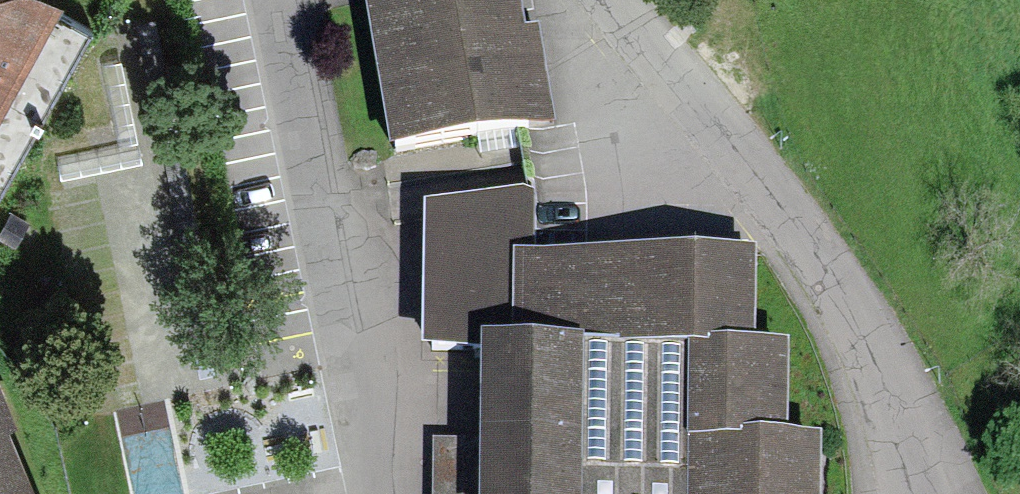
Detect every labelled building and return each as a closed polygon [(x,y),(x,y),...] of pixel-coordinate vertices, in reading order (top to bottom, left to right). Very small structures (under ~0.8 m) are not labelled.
[(81,32),(35,6),(38,0),(0,0),(0,179),(81,32)] [(555,125),(539,28),(526,30),(521,0),(366,0),(391,152),(555,125)] [(825,440),(789,440),(790,335),(754,335),(756,255),(533,251),(534,198),(523,193),(415,197),(421,354),(473,352),(480,352),(479,437),(478,493),(824,493),(825,440)] [(479,437),(433,435),(431,493),(478,493),(479,437)] [(0,441),(0,493),(23,493),(0,441)]
